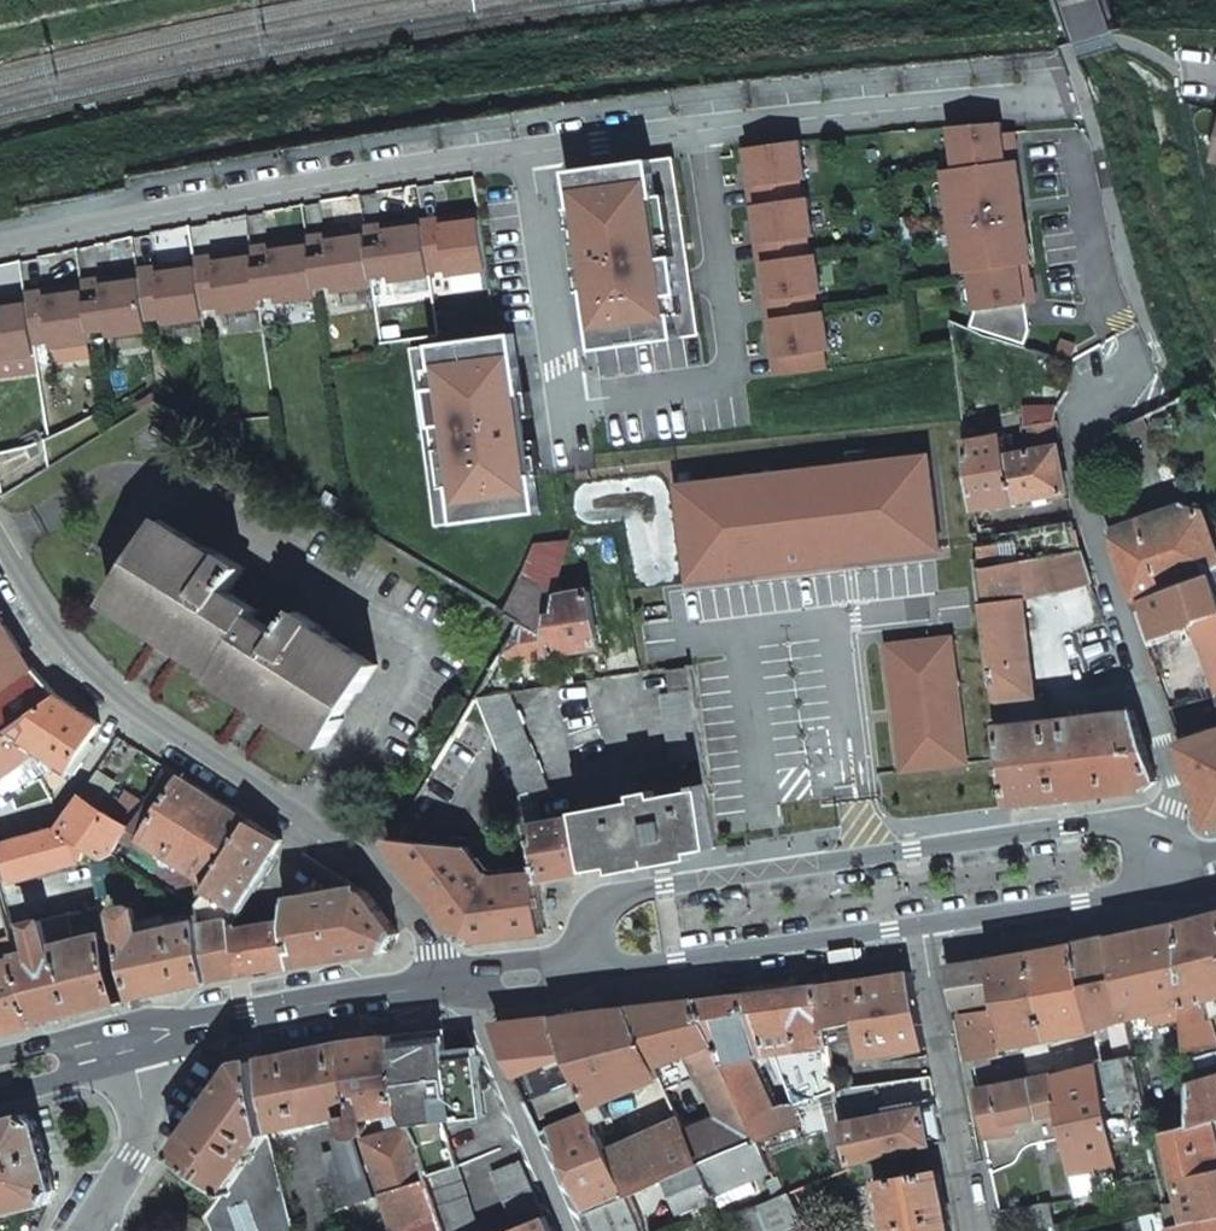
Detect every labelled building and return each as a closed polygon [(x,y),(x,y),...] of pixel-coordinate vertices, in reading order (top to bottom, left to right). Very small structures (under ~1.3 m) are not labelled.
[(1000,121),(948,125),(955,167),(958,189),(947,190),(957,251),(967,249),(970,270),(976,309),(971,328),(1024,344),(1034,301),(1028,262),(1031,261),(1025,220),(1019,221),(1016,201),(1022,200),(1016,159),(1012,159),(1008,131),(1001,132),(1000,121)] [(798,139),(741,145),(745,174),(751,173),(756,202),(750,203),(754,231),(760,230),(765,259),(758,260),(762,288),(769,287),(770,293),(773,316),(767,317),(771,344),(777,343),(782,373),(826,366),(823,348),(830,347),(824,308),(817,309),(815,291),(821,290),(815,251),(809,252),(806,234),(813,233),(807,194),(800,195),(798,178),(804,177),(798,139)] [(672,156),(569,170),(573,208),(567,209),(569,221),(582,219),(585,240),(588,264),(590,273),(577,274),(579,291),(586,290),(594,348),(699,333),(672,156)] [(955,167),(944,169),(947,190),(958,189),(955,167)] [(751,173),(745,174),(750,203),(756,202),(751,173)] [(478,212),(450,216),(451,223),(422,227),(429,271),(446,269),(447,275),(486,269),(478,212)] [(450,216),(421,220),(422,227),(451,223),(450,216)] [(421,220),(421,218),(393,222),(394,229),(365,233),(371,277),(389,275),(390,281),(429,276),(429,271),(422,227),(421,220)] [(569,221),(573,242),(585,240),(582,219),(569,221)] [(393,222),(364,227),(364,229),(365,233),(394,229),(393,222)] [(364,229),(336,233),(337,239),(308,244),(315,288),(332,285),(333,292),(373,286),(371,277),(365,233),(364,229)] [(760,230),(754,231),(758,260),(765,259),(760,230)] [(336,233),(307,237),(308,240),(308,244),(337,239),(336,233)] [(308,240),(280,244),(281,250),(252,254),(258,298),(276,296),(277,302),(316,296),(315,288),(308,244),(308,240)] [(280,244),(251,248),(251,251),(252,254),(281,250),(280,244)] [(967,249),(957,251),(960,272),(970,270),(967,249)] [(251,251),(223,255),(224,261),(195,266),(202,309),(219,307),(220,313),(259,308),(258,298),(252,254),(251,251)] [(223,255),(194,259),(195,262),(195,266),(224,261),(223,255)] [(195,262),(167,267),(168,273),(139,277),(145,321),(163,318),(164,325),(203,319),(202,309),(195,266),(195,262)] [(588,264),(575,266),(577,274),(590,273),(588,264)] [(167,267),(138,271),(138,275),(139,277),(168,273),(167,267)] [(138,275),(110,279),(111,286),(83,290),(89,333),(107,331),(108,337),(147,332),(145,321),(139,277),(138,275)] [(110,279),(82,283),(82,287),(83,290),(111,286),(110,279)] [(82,287),(54,292),(55,298),(51,299),(70,347),(91,344),(89,333),(83,290),(82,287)] [(49,292),(25,296),(26,301),(26,303),(51,299),(49,292)] [(763,292),(767,317),(773,316),(770,293),(763,292)] [(51,299),(26,303),(33,346),(51,343),(52,350),(70,347),(51,299)] [(34,357),(33,346),(26,303),(26,301),(0,305),(0,363),(34,357)] [(514,332),(410,348),(437,526),(541,510),(536,474),(542,473),(539,460),(528,461),(524,440),(521,416),(520,408),(531,406),(529,390),(523,390),(514,332)] [(777,343),(771,344),(775,374),(782,373),(777,343)] [(37,373),(34,357),(0,363),(0,379),(37,373)] [(1059,445),(1056,404),(1056,401),(1029,405),(1026,423),(1023,424),(1028,450),(1059,445)] [(531,406),(520,408),(521,416),(533,414),(531,406)] [(1016,501),(1007,454),(1003,434),(966,440),(974,508),(1016,501)] [(536,438),(524,440),(528,461),(539,460),(536,438)] [(1007,454),(1016,501),(1067,493),(1059,445),(1028,450),(1007,454)] [(945,553),(928,452),(667,480),(682,585),(945,553)] [(1189,508),(1111,536),(1134,601),(1215,571),(1215,544),(1212,533),(1204,511),(1189,508)] [(129,574),(114,599),(164,630),(166,627),(191,642),(189,646),(224,668),(220,675),(256,697),(258,693),(284,709),(282,713),(330,743),(348,716),(344,713),(360,686),(364,689),(381,661),(332,631),(333,627),(302,607),(287,631),(257,613),(262,605),(234,588),(248,564),(215,544),(212,548),(163,518),(146,546),(149,547),(132,576),(129,574)] [(1070,544),(1066,525),(978,538),(981,570),(1018,563),(1033,560),(1041,559),(1071,553),(1070,544)] [(1090,577),(1082,551),(1077,552),(1071,553),(1041,559),(1048,580),(1052,591),(1090,577)] [(1033,560),(1018,563),(1020,583),(1022,596),(1051,592),(1052,591),(1048,580),(1041,559),(1033,560)] [(1133,709),(1096,713),(1046,719),(1042,693),(1034,694),(1022,596),(1020,583),(1018,563),(981,570),(1009,805),(1143,790),(1157,779),(1133,709)] [(1134,601),(1146,640),(1198,622),(1204,641),(1215,679),(1215,571),(1134,601)] [(551,617),(559,617),(560,596),(559,597),(522,582),(520,584),(508,611),(525,620),(550,635),(551,617)] [(520,660),(600,647),(590,591),(560,596),(559,617),(551,617),(550,635),(525,620),(506,652),(520,660)] [(58,696),(49,686),(34,668),(31,669),(1,617),(0,617),(0,738),(58,696)] [(166,627),(164,630),(162,634),(187,649),(189,646),(191,642),(166,627)] [(951,635),(878,642),(895,778),(968,769),(951,635)] [(704,761),(696,706),(690,666),(669,669),(672,692),(660,694),(671,765),(704,761)] [(519,799),(553,794),(513,691),(479,696),(519,799)] [(258,693),(256,697),(254,700),(279,716),(282,713),(284,709),(258,693)] [(99,723),(66,702),(58,696),(0,738),(0,787),(5,794),(39,777),(60,766),(70,771),(99,723)] [(1179,743),(1206,827),(1215,824),(1215,731),(1179,743)] [(126,834),(137,842),(179,775),(170,768),(145,806),(131,828),(126,834)] [(208,891),(252,821),(244,816),(190,782),(179,775),(137,842),(126,834),(113,854),(196,906),(198,908),(208,891)] [(709,798),(707,783),(698,784),(699,789),(581,808),(582,816),(590,869),(630,862),(715,845),(709,798)] [(113,854),(126,834),(131,828),(100,808),(81,796),(60,829),(59,829),(86,847),(105,858),(113,854)] [(100,808),(131,828),(145,806),(129,796),(122,798),(117,805),(107,798),(100,808)] [(590,869),(582,816),(542,822),(537,798),(520,801),(530,827),(538,867),(540,878),(590,869)] [(235,910),(280,839),(252,821),(208,891),(235,910)] [(14,873),(16,879),(74,864),(86,847),(59,829),(0,844),(0,877),(14,873)] [(472,941),(546,933),(540,878),(538,867),(531,868),(532,874),(497,878),(485,875),(469,847),(394,837),(391,842),(458,934),(472,941)] [(92,866),(99,896),(113,894),(108,864),(92,866)] [(290,924),(297,965),(390,949),(397,933),(365,892),(361,889),(290,902),(290,907),(290,913),(290,924)] [(297,965),(290,924),(232,933),(230,919),(235,910),(208,891),(198,908),(208,982),(241,974),(268,970),(297,965)] [(53,1019),(121,1002),(100,905),(68,913),(30,922),(37,953),(21,957),(35,1023),(53,1019)] [(198,908),(196,906),(167,912),(169,927),(142,933),(137,910),(133,907),(119,910),(117,913),(134,998),(154,993),(208,982),(198,908)] [(1180,921),(1185,1004),(1203,999),(1215,995),(1215,912),(1180,921)] [(1185,1004),(1180,921),(1110,936),(1126,1018),(1185,1004)] [(1126,1018),(1110,936),(1074,943),(1091,1030),(1125,1018),(1126,1018)] [(1091,1030),(1074,943),(1030,951),(1047,1039),(1091,1030)] [(1047,1039),(1030,951),(991,958),(999,1000),(1000,1007),(960,1015),(969,1063),(1002,1057),(1000,1048),(1047,1040),(1047,1039)] [(21,957),(19,958),(0,963),(0,1033),(35,1023),(21,957)] [(958,1008),(999,1000),(991,958),(947,966),(956,1008),(958,1008)] [(926,1049),(912,973),(820,985),(828,1039),(858,1035),(862,1058),(926,1049)] [(828,1039),(820,985),(742,995),(769,1055),(804,1051),(807,1069),(832,1067),(830,1055),(828,1039)] [(749,1057),(769,1055),(742,995),(698,1000),(758,1143),(759,1142),(765,1139),(793,1127),(795,1131),(802,1128),(792,1105),(791,1103),(768,1102),(749,1057)] [(1215,1042),(1215,1041),(1203,999),(1185,1004),(1187,1045),(1215,1042)] [(758,1143),(698,1000),(670,1004),(631,1008),(656,1067),(680,1057),(683,1064),(692,1061),(718,1117),(698,1125),(695,1115),(688,1098),(671,1104),(679,1123),(699,1168),(758,1143)] [(656,1067),(631,1008),(554,1017),(571,1059),(577,1073),(581,1083),(593,1112),(598,1123),(609,1118),(603,1102),(661,1079),(656,1067)] [(571,1059),(554,1017),(497,1025),(524,1088),(541,1081),(539,1074),(541,1073),(538,1067),(548,1063),(551,1068),(571,1059)] [(396,1044),(444,1041),(444,1031),(393,1035),(396,1044)] [(443,1125),(484,1119),(478,1057),(446,1059),(444,1041),(396,1044),(393,1035),(387,1036),(397,1102),(402,1112),(405,1118),(408,1125),(419,1149),(446,1230),(479,1230),(443,1125)] [(397,1102),(387,1036),(347,1041),(341,1042),(352,1116),(359,1136),(362,1135),(364,1133),(366,1130),(367,1125),(364,1113),(391,1108),(395,1115),(402,1112),(397,1102)] [(352,1134),(354,1135),(357,1136),(359,1136),(352,1116),(341,1042),(319,1047),(261,1058),(272,1131),(344,1117),(347,1130),(348,1133),(352,1134)] [(1124,1102),(1142,1099),(1133,1056),(1104,1064),(1112,1104),(1124,1102)] [(610,1151),(679,1123),(671,1104),(688,1098),(695,1115),(698,1125),(718,1117),(692,1061),(683,1064),(680,1057),(656,1067),(661,1079),(603,1102),(609,1118),(615,1131),(604,1136),(607,1143),(610,1151)] [(271,1146),(274,1144),(273,1137),(272,1131),(261,1058),(249,1060),(245,1061),(241,1064),(236,1070),(175,1156),(224,1192),(226,1193),(252,1157),(258,1161),(269,1146),(271,1146)] [(1069,1173),(1117,1165),(1098,1065),(1054,1077),(1059,1104),(1055,1105),(1056,1113),(1069,1173)] [(1059,1104),(1054,1077),(977,1092),(985,1135),(1017,1129),(1015,1121),(1056,1113),(1055,1105),(1059,1104)] [(1190,1084),(1191,1112),(1192,1119),(1192,1125),(1212,1120),(1215,1119),(1215,1077),(1190,1084)] [(850,1078),(834,1080),(835,1087),(835,1089),(851,1087),(850,1078)] [(835,1089),(835,1087),(792,1105),(802,1128),(838,1112),(835,1089)] [(1114,1112),(1125,1110),(1124,1102),(1112,1104),(1114,1112)] [(846,1165),(942,1141),(936,1104),(841,1127),(841,1130),(844,1150),(846,1165)] [(604,1136),(598,1123),(593,1112),(555,1128),(591,1215),(628,1199),(630,1198),(610,1151),(607,1143),(604,1136)] [(37,1121),(26,1113),(0,1120),(0,1215),(50,1203),(56,1190),(37,1121)] [(615,1131),(609,1118),(598,1123),(604,1136),(615,1131)] [(1192,1125),(1165,1131),(1175,1188),(1178,1201),(1163,1204),(1167,1225),(1215,1215),(1215,1139),(1212,1120),(1192,1125)] [(699,1168),(679,1123),(610,1151),(630,1198),(644,1192),(669,1181),(699,1168)] [(408,1125),(364,1140),(393,1230),(446,1230),(419,1149),(408,1125)] [(358,1203),(374,1198),(354,1135),(333,1142),(336,1151),(325,1154),(341,1209),(358,1203)] [(681,1212),(772,1172),(759,1142),(758,1143),(699,1168),(669,1181),(681,1212)] [(224,1192),(206,1217),(211,1230),(295,1230),(274,1144),(271,1146),(269,1146),(258,1161),(252,1157),(226,1193),(224,1192)] [(846,1165),(844,1150),(829,1153),(831,1172),(846,1166),(846,1165)] [(546,1218),(523,1162),(494,1174),(517,1230),(546,1218)] [(1117,1165),(1069,1173),(1073,1194),(1121,1185),(1117,1165)] [(854,1190),(862,1230),(950,1230),(939,1173),(879,1184),(854,1190)] [(774,1197),(784,1193),(780,1177),(769,1181),(774,1197)] [(1163,1204),(1178,1201),(1175,1188),(1161,1191),(1163,1204)] [(805,1227),(790,1190),(784,1193),(774,1197),(722,1220),(726,1230),(793,1230),(805,1227)] [(644,1192),(630,1198),(628,1199),(642,1230),(660,1230),(644,1192)] [(380,1217),(374,1198),(358,1203),(363,1223),(380,1217)] [(591,1215),(597,1230),(642,1230),(628,1199),(591,1215)] [(1051,1201),(1019,1207),(1024,1230),(1056,1225),(1051,1201)] [(1167,1225),(1169,1230),(1215,1230),(1215,1215),(1167,1225)] [(546,1218),(517,1230),(516,1230),(552,1230),(546,1218)] [(685,1222),(661,1230),(689,1230),(685,1222)]
